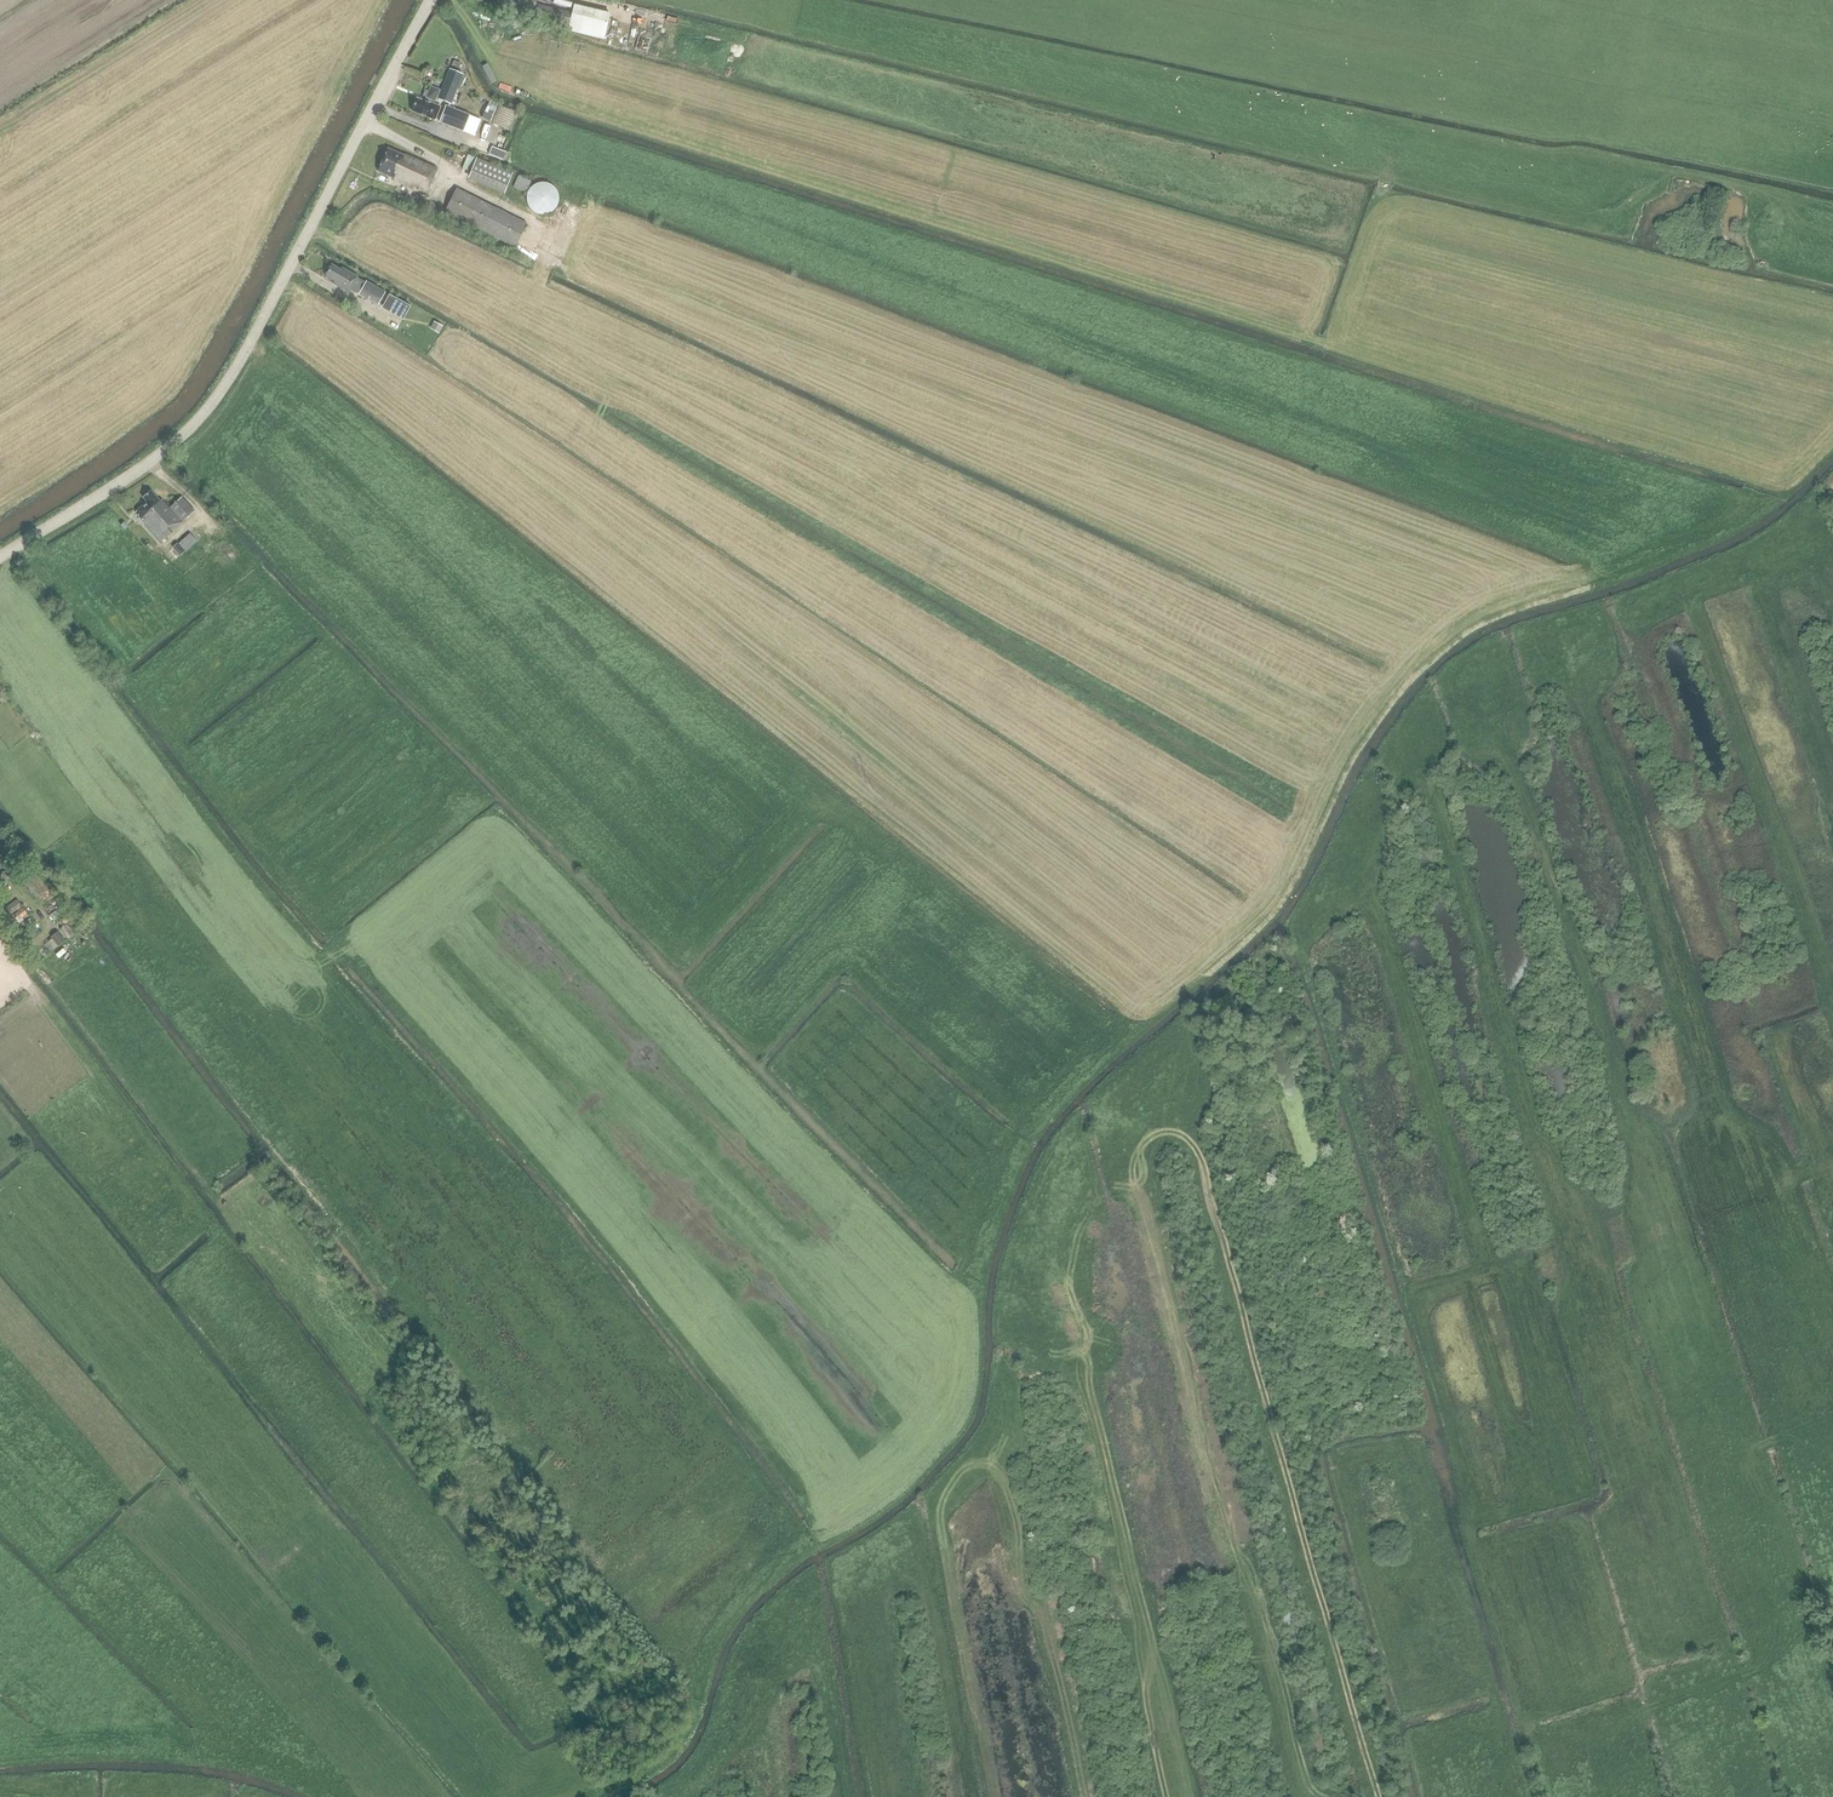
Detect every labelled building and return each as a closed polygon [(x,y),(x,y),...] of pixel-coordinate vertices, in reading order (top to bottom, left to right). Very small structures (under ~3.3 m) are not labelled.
[(569,27),(568,30),(604,39),(610,15),(573,6),(572,14),(537,5),(534,18),(569,27)] [(438,99),(451,104),(462,75),(450,70),(438,99)] [(422,96),(426,97),(426,98),(435,102),(440,90),(430,86),(428,91),(425,89),(424,91),(422,96)] [(429,103),(416,98),(411,111),(435,121),(440,107),(429,103)] [(497,105),(490,122),(509,130),(516,112),(497,105)] [(469,116),(446,106),(439,122),(463,132),(469,116)] [(502,158),(504,152),(494,148),(491,153),(502,158)] [(393,181),(425,195),(437,169),(404,155),(403,157),(387,150),(378,172),(394,179),(393,181)] [(471,170),(468,177),(504,192),(513,172),(470,154),(465,167),(471,170)] [(527,192),(532,180),(519,175),(514,186),(527,192)] [(559,201),(560,198),(559,195),(558,193),(557,191),(555,189),(553,187),(550,186),(545,185),(543,186),(540,187),(539,188),(536,190),(534,195),(534,199),(534,202),(535,205),(537,207),(539,209),(541,210),(543,211),(548,211),(552,210),(554,209),(556,207),(559,204),(559,201)] [(526,224),(456,189),(445,212),(515,247),(526,224)] [(332,265),(325,277),(334,282),(333,284),(348,293),(353,285),(361,290),(359,294),(378,305),(385,293),(366,282),(365,283),(357,278),(357,277),(342,268),(341,270),(332,265)] [(387,294),(381,309),(404,319),(410,303),(387,294)] [(438,334),(442,327),(433,322),(429,329),(438,334)] [(161,542),(194,511),(181,497),(169,508),(161,500),(159,501),(150,491),(143,498),(147,502),(135,512),(161,542)] [(178,543),(173,548),(180,555),(185,551),(178,543)] [(48,889),(29,865),(17,875),(36,898),(48,889)] [(21,908),(12,915),(17,921),(21,917),(22,919),(27,914),(21,908)] [(74,933),(67,924),(59,930),(67,939),(74,933)] [(58,931),(50,937),(57,947),(65,941),(58,931)]
